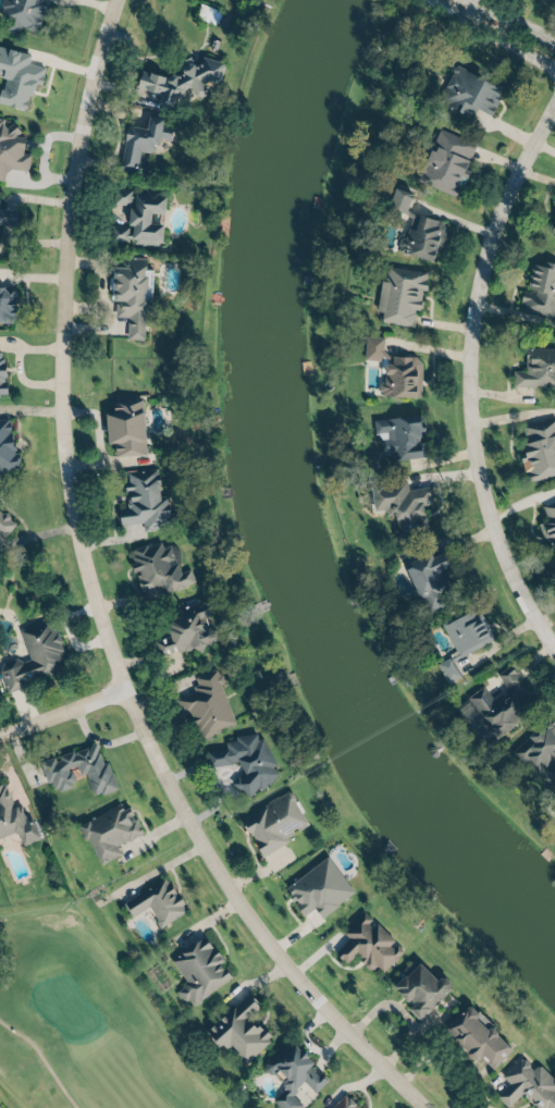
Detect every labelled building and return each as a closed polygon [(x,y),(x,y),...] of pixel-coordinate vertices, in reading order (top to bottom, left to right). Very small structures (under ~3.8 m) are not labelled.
[(16,35),(0,29),(0,25),(2,20),(0,13),(1,11),(0,10),(0,1),(0,0),(49,0),(45,19),(41,21),(37,29),(32,32),(20,27),(16,35)] [(219,10),(198,2),(192,16),(214,24),(219,10)] [(25,108),(30,82),(39,84),(43,66),(26,62),(28,52),(0,47),(0,67),(2,67),(0,78),(0,103),(25,108)] [(140,68),(133,88),(171,100),(173,93),(182,96),(184,90),(201,95),(205,80),(217,83),(223,62),(200,55),(198,62),(182,58),(175,79),(140,68)] [(489,114),(501,86),(452,64),(435,102),(454,111),(454,110),(469,116),(473,107),(489,114)] [(125,123),(116,170),(133,173),(138,148),(150,150),(151,143),(158,144),(159,135),(170,137),(172,127),(162,125),(163,119),(148,115),(146,127),(125,123)] [(3,178),(0,178),(0,118),(11,120),(23,136),(22,152),(29,153),(27,169),(9,167),(3,172),(3,178)] [(437,126),(474,144),(464,167),(469,170),(455,200),(412,181),(437,126)] [(162,189),(130,188),(112,187),(112,203),(127,203),(126,225),(109,224),(108,241),(160,243),(160,223),(148,223),(148,212),(162,213),(162,189)] [(410,193),(395,187),(388,207),(403,211),(410,217),(405,237),(402,236),(398,237),(397,242),(398,245),(397,250),(433,261),(444,227),(440,220),(414,214),(405,209),(410,193)] [(11,221),(11,206),(0,206),(0,221),(11,221)] [(531,257),(554,263),(554,299),(552,313),(520,307),(531,257)] [(119,261),(119,267),(111,267),(111,276),(108,276),(108,290),(109,290),(109,295),(112,296),(112,300),(114,300),(113,315),(127,316),(126,337),(141,337),(144,291),(146,291),(147,273),(145,273),(145,261),(119,261)] [(374,310),(380,311),(378,321),(411,325),(413,308),(418,309),(420,289),(424,289),(426,271),(385,266),(383,280),(378,279),(374,310)] [(11,322),(13,286),(0,286),(0,322),(11,322)] [(365,333),(384,334),(384,353),(419,354),(418,393),(384,392),(385,357),(365,356),(365,333)] [(525,368),(510,368),(510,385),(554,384),(554,346),(523,347),(525,368)] [(115,456),(145,453),(144,441),(146,441),(144,407),(141,407),(140,399),(113,402),(114,410),(106,411),(108,443),(114,442),(115,456)] [(373,418),(423,413),(429,455),(391,459),(391,452),(382,453),(380,438),(374,432),(373,418)] [(13,465),(8,416),(0,417),(0,466),(13,465)] [(554,417),(554,419),(554,473),(530,479),(518,424),(554,417)] [(122,470),(156,467),(160,494),(168,493),(170,512),(176,512),(178,521),(143,528),(143,520),(120,521),(119,508),(126,507),(125,501),(130,501),(130,490),(123,490),(122,470)] [(372,510),(383,508),(384,515),(393,514),(396,534),(418,531),(416,515),(422,515),(420,504),(432,503),(429,486),(405,489),(404,481),(368,486),(372,510)] [(540,504),(545,519),(538,522),(550,556),(554,554),(554,499),(540,504)] [(8,511),(0,511),(0,529),(9,529),(8,511)] [(128,550),(144,544),(145,547),(160,542),(162,549),(170,545),(175,558),(168,561),(169,564),(176,561),(180,570),(188,567),(193,579),(184,582),(185,584),(163,592),(161,583),(139,591),(130,564),(133,562),(128,550)] [(406,561),(447,542),(457,564),(440,571),(452,598),(427,608),(406,561)] [(155,654),(216,644),(213,628),(205,629),(203,616),(208,615),(206,602),(163,609),(168,636),(152,639),(155,654)] [(493,637),(453,658),(460,674),(447,681),(436,663),(456,650),(454,647),(451,648),(446,639),(448,638),(440,620),(469,604),(473,613),(479,611),(493,637)] [(7,690),(0,671),(0,666),(2,662),(15,656),(22,661),(28,658),(18,629),(47,619),(49,627),(52,626),(54,633),(58,632),(60,640),(58,640),(66,666),(26,680),(27,684),(7,690)] [(467,694),(487,729),(496,724),(498,726),(534,704),(510,664),(495,673),(504,689),(489,697),(482,685),(467,694)] [(196,677),(213,668),(217,674),(221,673),(224,681),(220,684),(235,721),(218,728),(219,730),(200,739),(193,724),(190,725),(187,717),(192,716),(188,710),(182,713),(175,699),(195,690),(194,686),(199,684),(196,677)] [(525,729),(528,768),(554,766),(554,727),(525,729)] [(205,751),(225,747),(224,741),(237,738),(236,734),(256,730),(257,738),(262,737),(278,762),(273,765),(280,771),(261,791),(257,788),(248,798),(230,781),(242,770),(239,762),(208,767),(205,751)] [(44,760),(98,737),(118,785),(95,795),(85,773),(53,785),(44,760)] [(14,830),(17,832),(22,845),(40,837),(33,820),(27,816),(24,817),(18,803),(15,803),(5,779),(0,782),(0,836),(14,830)] [(257,852),(306,826),(287,789),(238,816),(257,852)] [(77,822),(96,863),(118,853),(114,844),(140,832),(132,815),(131,815),(125,801),(77,822)] [(331,860),(359,897),(326,922),(318,911),(308,919),(288,892),(331,860)] [(122,901),(166,875),(187,911),(161,926),(148,906),(130,915),(122,901)] [(368,912),(411,955),(384,982),(360,958),(351,967),(340,955),(351,941),(345,935),(368,912)] [(188,1006),(228,976),(217,961),(220,959),(201,934),(168,959),(184,980),(175,988),(188,1006)] [(416,1019),(451,985),(440,974),(434,979),(412,957),(388,981),(410,1003),(405,1007),(416,1019)] [(210,1037),(226,1052),(234,1045),(251,1063),(272,1043),(252,1022),(268,1007),(255,994),(210,1037)] [(487,1066),(510,1050),(488,1021),(486,1022),(470,1002),(442,1024),(469,1060),(478,1054),(487,1066)] [(328,1073),(291,1107),(286,1107),(275,1096),(293,1079),(281,1066),(271,1074),(260,1063),(291,1034),(328,1073)] [(540,1064),(554,1080),(554,1087),(553,1089),(554,1092),(554,1105),(553,1107),(547,1107),(544,1105),(541,1107),(536,1107),(520,1092),(507,1105),(496,1094),(509,1081),(502,1074),(519,1057),(525,1058),(529,1062),(529,1066),(532,1069),(536,1064),(540,1064)] [(358,1107),(357,1107),(330,1107),(344,1094),(358,1107)]
